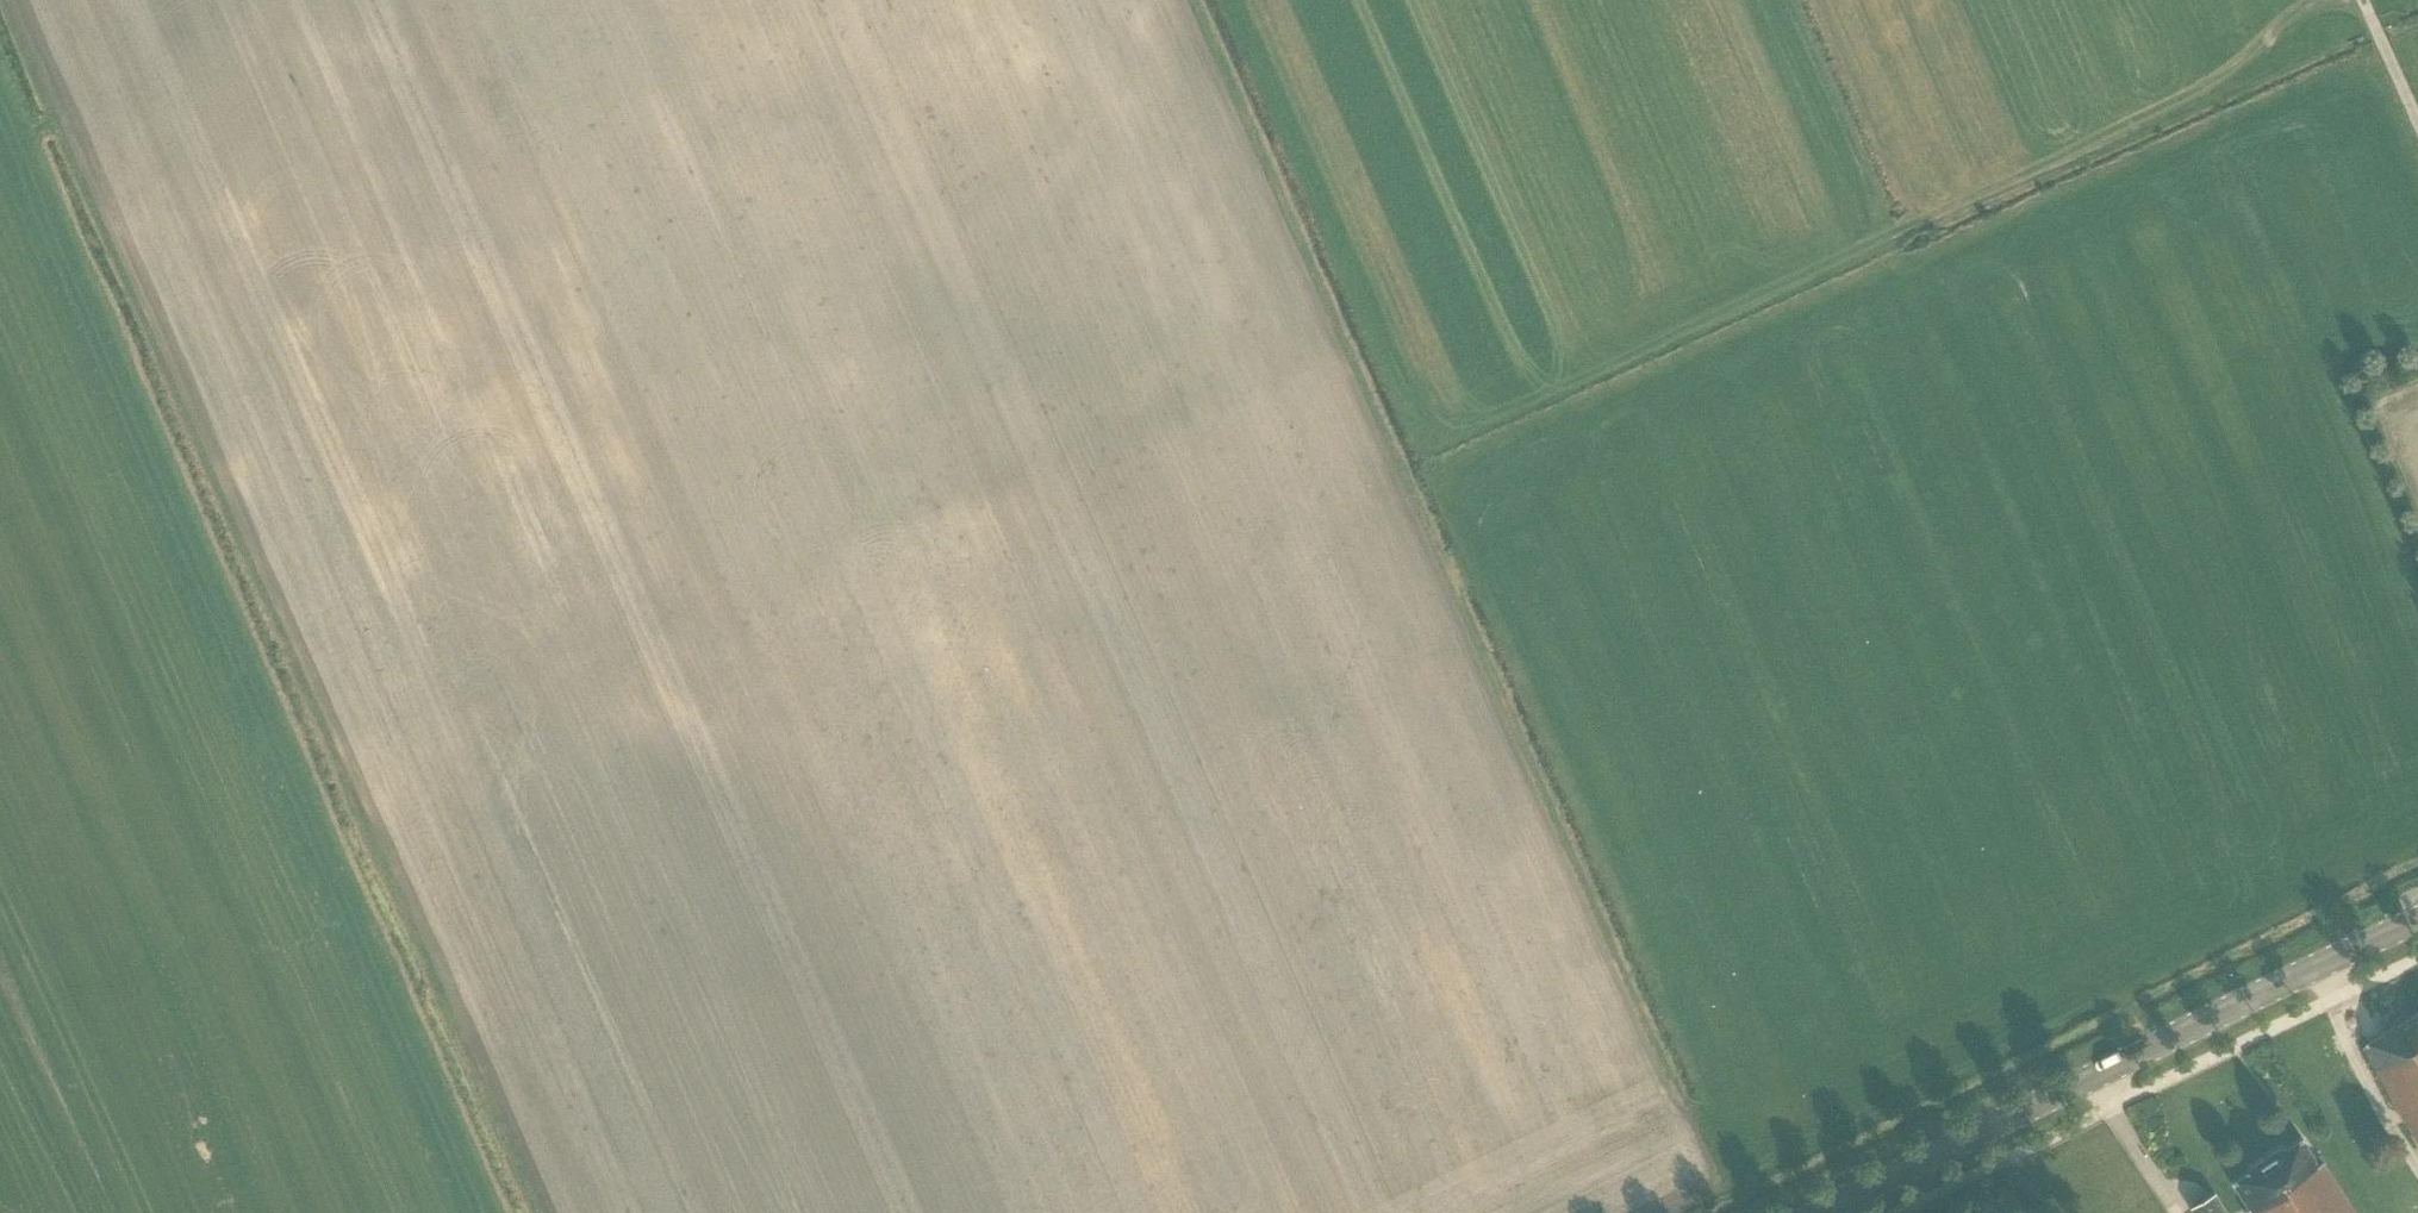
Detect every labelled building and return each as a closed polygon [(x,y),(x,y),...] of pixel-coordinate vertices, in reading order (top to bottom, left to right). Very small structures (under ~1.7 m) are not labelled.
[(2382,1034),(2383,1036),(2364,1047),(2417,1143),(2417,1014),(2382,1034)] [(2324,1163),(2319,1166),(2315,1161),(2317,1160),(2304,1140),(2288,1150),(2281,1148),(2252,1167),(2251,1174),(2235,1184),(2250,1209),(2247,1211),(2248,1212),(2356,1212),(2324,1163)] [(2193,1207),(2197,1212),(2227,1212),(2215,1194),(2193,1207)]
